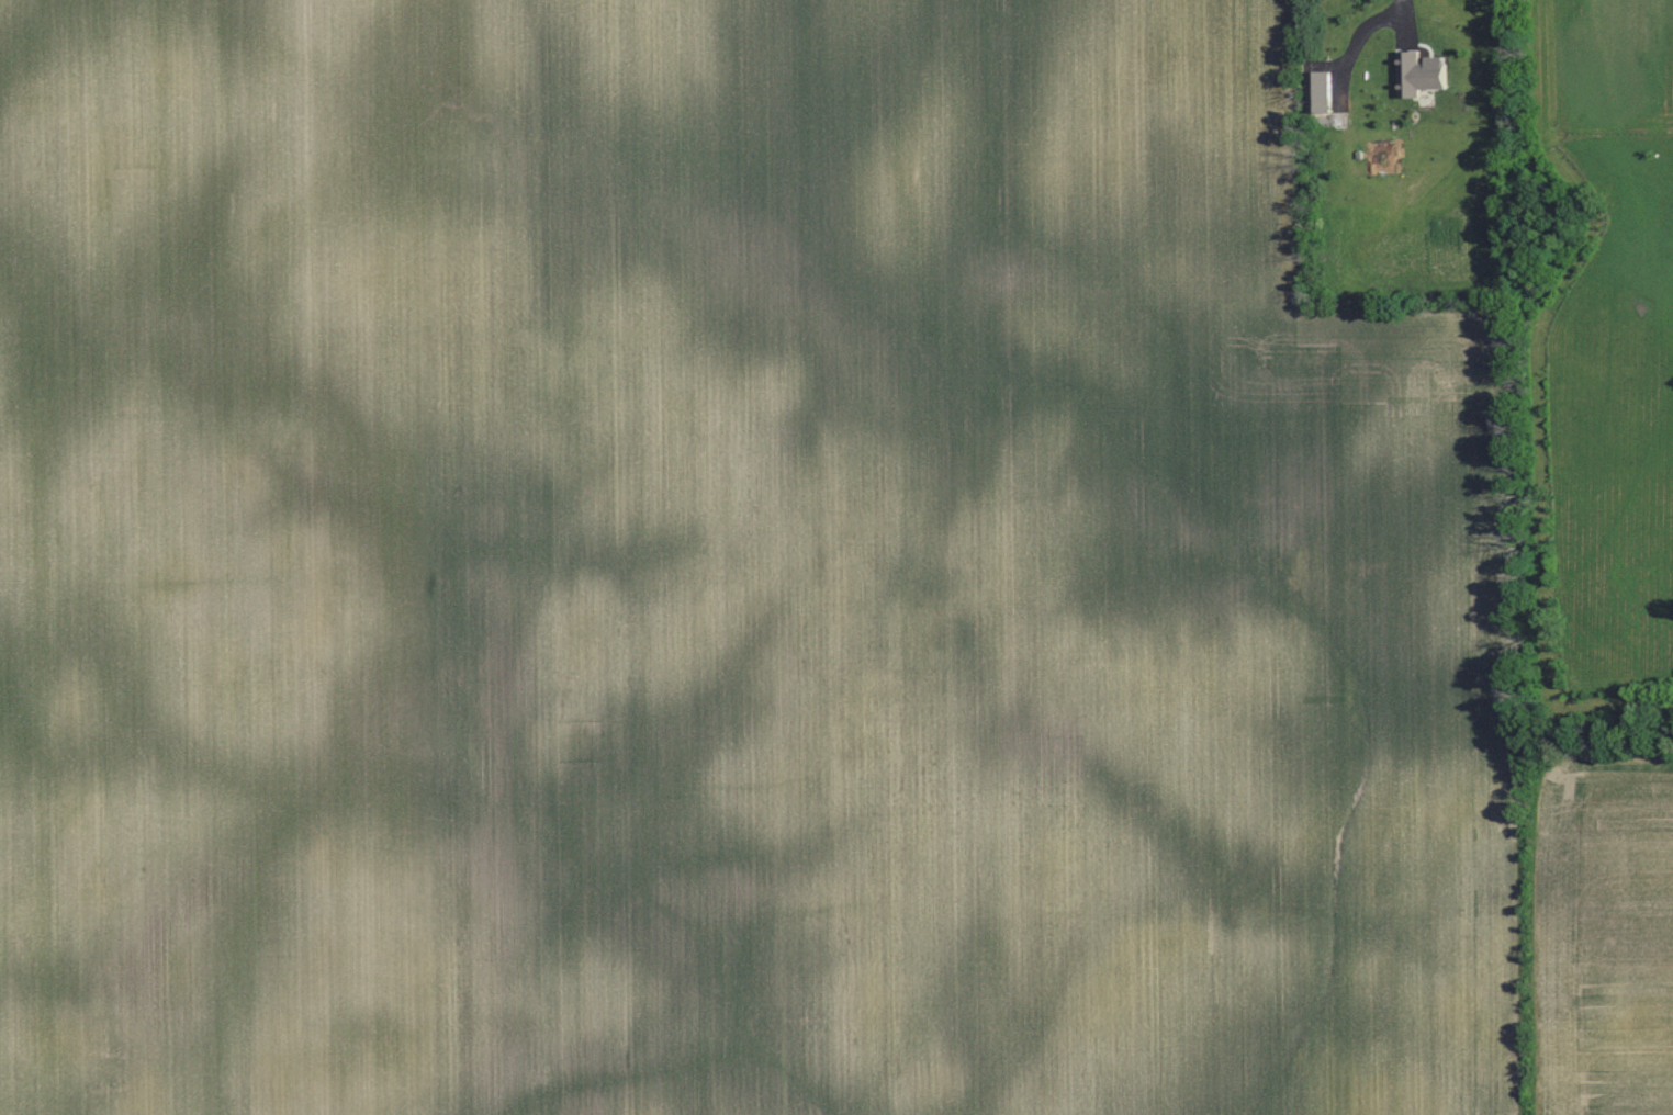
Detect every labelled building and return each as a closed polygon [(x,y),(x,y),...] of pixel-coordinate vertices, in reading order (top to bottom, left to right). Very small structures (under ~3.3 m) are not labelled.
[(1312,114),(1334,113),(1333,72),(1311,73),(1312,114)]
